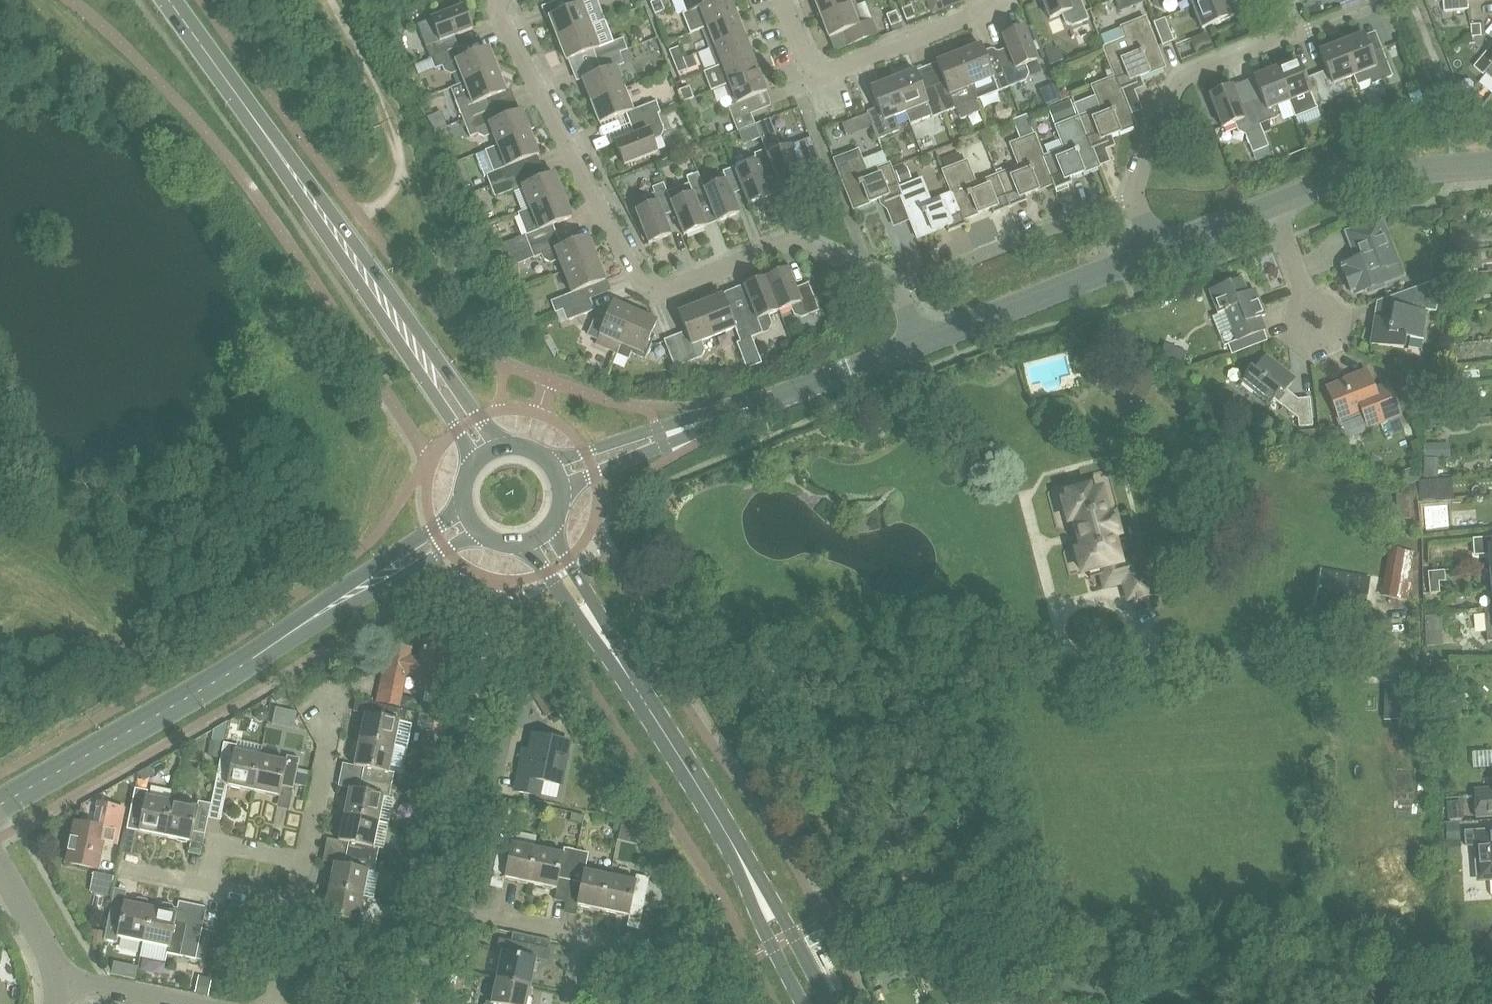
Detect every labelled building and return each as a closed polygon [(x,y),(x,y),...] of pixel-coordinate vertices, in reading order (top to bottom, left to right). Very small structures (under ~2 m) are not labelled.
[(558,39),(591,26),(582,5),(595,0),(564,0),(568,10),(549,17),(558,39)] [(651,3),(656,14),(665,11),(660,0),(659,0),(651,3)] [(703,29),(737,16),(730,0),(719,0),(712,3),(710,0),(690,0),(687,1),(691,11),(684,19),(690,34),(703,29)] [(853,0),(814,0),(821,19),(855,5),(853,0)] [(934,12),(961,1),(961,0),(929,0),(934,12)] [(1050,19),(1062,15),(1065,23),(1072,26),(1089,20),(1081,0),(1042,0),(1050,19)] [(1228,0),(1211,0),(1193,7),(1202,29),(1235,16),(1228,0)] [(1445,12),(1470,10),(1469,0),(1444,0),(1445,12)] [(829,38),(843,33),(849,47),(878,36),(872,21),(863,25),(855,5),(821,19),(829,38)] [(902,10),(906,21),(916,18),(912,6),(902,10)] [(424,42),(431,58),(458,48),(454,37),(473,29),(464,7),(431,20),(436,32),(427,35),(424,42)] [(891,27),(901,23),(896,12),(886,16),(891,27)] [(703,29),(710,48),(744,35),(737,16),(703,29)] [(1108,59),(1115,77),(1121,91),(1137,84),(1135,79),(1165,68),(1145,18),(1121,28),(1130,50),(1108,59)] [(1153,23),(1162,46),(1175,41),(1166,18),(1153,23)] [(1482,35),(1481,24),(1472,24),(1473,36),(1482,35)] [(597,62),(620,53),(628,50),(623,39),(599,48),(591,26),(558,39),(567,61),(593,51),(597,62)] [(1002,37),(1007,50),(1010,55),(999,60),(1010,87),(1026,81),(1029,74),(1026,65),(1038,61),(1025,28),(1002,37)] [(718,67),(751,54),(744,35),(710,48),(718,67)] [(1341,43),(1354,76),(1358,85),(1370,80),(1372,85),(1393,77),(1382,49),(1371,53),(1363,35),(1341,43)] [(1354,76),(1341,43),(1319,52),(1327,71),(1316,75),(1327,103),(1343,96),(1346,89),(1343,80),(1354,76)] [(980,45),(959,54),(976,97),(989,92),(998,92),(1010,87),(999,60),(988,64),(980,45)] [(1475,67),(1484,75),(1491,66),(1491,46),(1475,67)] [(670,51),(675,62),(683,59),(679,47),(670,51)] [(489,48),(476,53),(463,59),(458,48),(431,58),(435,70),(443,67),(445,72),(452,75),(460,72),(465,83),(497,70),(489,48)] [(628,52),(622,54),(626,64),(632,62),(628,52)] [(624,64),(620,53),(597,62),(601,73),(583,80),(591,102),(624,89),(616,68),(624,64)] [(714,90),(725,86),(759,73),(751,54),(718,67),(706,72),(714,90)] [(959,54),(937,63),(944,81),(933,85),(944,113),(977,100),(976,97),(959,54)] [(688,70),(683,59),(675,62),(679,74),(688,70)] [(1276,69),(1289,102),(1294,116),(1327,103),(1316,75),(1305,79),(1298,61),(1276,69)] [(893,80),(906,112),(911,125),(932,117),(932,118),(944,113),(933,85),(922,90),(915,71),(914,72),(912,68),(900,73),(902,76),(893,80)] [(1260,124),(1271,119),(1277,117),(1279,112),(1277,106),(1289,102),(1276,69),(1254,78),(1261,97),(1250,101),(1260,124)] [(506,92),(497,70),(465,83),(469,94),(461,98),(457,105),(464,121),(491,111),(487,100),(506,92)] [(725,86),(733,106),(738,104),(747,125),(756,122),(747,100),(767,92),(759,73),(725,86)] [(1074,105),(1079,117),(1092,150),(1092,149),(1108,143),(1106,138),(1136,127),(1121,91),(1115,77),(1092,86),(1096,96),(1074,105)] [(894,117),(906,112),(893,80),(871,88),(878,107),(867,112),(878,139),(900,131),(894,117)] [(689,87),(680,91),(684,102),(694,98),(689,87)] [(1269,147),(1260,124),(1250,101),(1239,105),(1232,87),(1209,95),(1222,128),(1234,123),(1238,132),(1245,135),(1252,154),(1269,147)] [(591,102),(600,124),(626,114),(630,125),(658,114),(661,113),(656,102),(632,111),(624,89),(591,102)] [(464,121),(470,137),(477,135),(485,138),(493,135),(498,146),(530,133),(529,131),(535,129),(529,113),(523,115),(522,111),(496,121),(491,111),(464,121)] [(664,130),(658,114),(630,125),(634,136),(616,143),(624,166),(657,153),(653,141),(661,137),(664,130)] [(1019,167),(998,176),(1010,208),(1027,201),(1025,196),(1053,185),(1043,158),(1043,157),(1027,115),(1013,121),(1020,141),(1011,144),(1019,167)] [(1053,185),(1055,190),(1072,183),(1070,178),(1099,167),(1092,149),(1092,150),(1079,117),(1056,127),(1064,149),(1043,157),(1043,158),(1053,185)] [(860,132),(856,119),(842,124),(847,137),(860,132)] [(756,125),(762,140),(776,134),(770,120),(756,125)] [(491,186),(506,180),(514,177),(510,167),(539,155),(530,133),(498,146),(486,150),(495,172),(486,175),(491,186)] [(775,173),(780,188),(784,186),(785,190),(788,191),(800,187),(801,183),(800,180),(803,179),(794,155),(803,152),(809,165),(822,160),(813,137),(768,155),(775,173)] [(736,171),(736,172),(743,190),(749,205),(771,196),(764,177),(775,173),(768,155),(766,150),(754,154),(755,156),(733,165),(734,167),(736,171)] [(834,160),(858,221),(886,210),(889,212),(901,244),(917,239),(901,197),(898,189),(899,189),(890,164),(867,173),(858,150),(834,160)] [(1010,208),(998,176),(976,184),(967,162),(943,171),(952,194),(952,193),(963,220),(964,220),(992,209),(994,214),(1010,208)] [(726,181),(704,189),(704,190),(710,204),(717,222),(740,213),(732,195),(743,190),(736,172),(736,171),(734,167),(723,172),(726,181)] [(907,170),(896,175),(900,184),(911,180),(907,170)] [(671,203),(675,212),(684,235),(706,227),(699,208),(710,204),(704,190),(704,189),(698,173),(687,177),(689,184),(667,192),(671,202),(671,203)] [(555,174),(545,178),(522,187),(531,209),(563,196),(555,174)] [(514,177),(506,180),(491,186),(495,198),(518,189),(514,177)] [(966,225),(964,220),(963,220),(952,193),(952,194),(931,202),(922,180),(899,189),(898,189),(901,197),(917,239),(946,227),(948,232),(966,225)] [(671,203),(671,202),(667,192),(664,183),(652,188),(654,193),(644,197),(648,206),(636,211),(649,244),(671,235),(664,216),(675,212),(671,203)] [(572,218),(563,196),(531,209),(519,213),(528,235),(525,236),(530,247),(558,236),(553,225),(572,218)] [(1357,294),(1365,291),(1386,282),(1405,275),(1383,218),(1347,232),(1353,246),(1357,244),(1362,257),(1345,264),(1347,268),(1343,269),(1352,292),(1356,290),(1357,294)] [(1464,233),(1453,233),(1454,242),(1464,241),(1464,233)] [(559,260),(564,272),(596,259),(588,237),(562,247),(558,236),(530,247),(534,258),(541,255),(543,260),(551,264),(559,260)] [(1478,254),(1455,255),(1456,272),(1479,270),(1478,254)] [(1446,256),(1431,262),(1436,275),(1452,268),(1446,256)] [(555,313),(563,310),(591,299),(586,288),(605,281),(596,259),(564,272),(572,293),(551,302),(555,313)] [(788,270),(766,278),(779,311),(790,307),(794,315),(801,318),(819,311),(808,283),(795,288),(788,270)] [(1443,275),(1440,292),(1446,293),(1445,298),(1449,299),(1450,294),(1451,294),(1454,278),(1455,278),(1455,275),(1455,271),(1443,275)] [(752,305),(741,310),(748,328),(752,338),(763,333),(757,320),(779,311),(766,278),(765,279),(763,276),(760,275),(747,280),(745,283),(746,286),(744,287),(752,305)] [(1258,319),(1265,316),(1254,290),(1247,293),(1242,278),(1210,291),(1219,313),(1226,310),(1239,341),(1263,331),(1258,319)] [(1423,340),(1428,312),(1433,312),(1437,313),(1442,279),(1437,281),(1392,298),(1389,319),(1376,317),(1372,344),(1403,350),(1405,337),(1423,340)] [(713,337),(735,328),(730,314),(722,295),(720,296),(719,293),(716,292),(702,297),(701,301),(702,304),(700,304),(713,337)] [(1467,297),(1455,297),(1455,307),(1468,307),(1467,297)] [(595,310),(591,299),(563,310),(567,321),(595,310)] [(617,354),(621,344),(635,312),(613,303),(604,324),(595,320),(588,336),(597,340),(596,344),(617,354)] [(702,342),(713,337),(700,304),(679,313),(686,332),(675,336),(686,364),(702,357),(705,350),(702,342)] [(647,344),(652,333),(657,321),(635,312),(621,344),(617,354),(630,359),(632,355),(646,361),(652,347),(647,344)] [(740,342),(737,343),(738,347),(744,362),(747,368),(762,362),(759,356),(753,342),(752,338),(748,328),(737,332),(740,342)] [(1102,332),(1093,334),(1096,347),(1105,345),(1102,332)] [(675,368),(686,364),(675,336),(664,340),(675,368)] [(1177,348),(1173,360),(1183,364),(1187,352),(1177,348)] [(1299,428),(1312,427),(1309,398),(1298,400),(1287,391),(1296,379),(1267,356),(1256,370),(1252,367),(1240,382),(1269,405),(1273,400),(1298,420),(1299,428)] [(1131,366),(1119,391),(1143,402),(1155,377),(1131,366)] [(1435,371),(1432,377),(1438,384),(1445,382),(1447,377),(1446,372),(1441,369),(1435,371)] [(1369,428),(1399,416),(1388,388),(1375,393),(1366,371),(1351,376),(1353,379),(1329,389),(1341,421),(1363,413),(1369,428)] [(1299,431),(1299,436),(1316,444),(1315,430),(1299,431)] [(1423,444),(1424,458),(1434,457),(1434,458),(1434,444),(1433,444),(1423,444)] [(1422,463),(1421,476),(1429,476),(1430,463),(1422,463)] [(1400,471),(1405,484),(1418,480),(1413,466),(1400,471)] [(1438,500),(1436,481),(1419,482),(1420,501),(1438,500)] [(1083,573),(1088,572),(1100,569),(1105,588),(1124,583),(1128,600),(1150,595),(1140,557),(1119,562),(1113,536),(1118,535),(1114,517),(1108,518),(1101,492),(1090,495),(1088,490),(1068,495),(1069,500),(1064,502),(1070,523),(1076,521),(1083,551),(1078,552),(1083,573)] [(1422,505),(1424,534),(1453,532),(1451,503),(1422,505)] [(1491,566),(1491,538),(1473,539),(1474,556),(1490,555),(1491,566)] [(1383,588),(1382,595),(1406,599),(1414,554),(1390,550),(1384,583),(1383,588)] [(1384,583),(1370,581),(1323,572),(1315,613),(1362,622),(1369,586),(1383,588),(1384,583)] [(1428,572),(1429,584),(1429,594),(1440,593),(1438,572),(1428,572)] [(1434,605),(1424,605),(1424,614),(1435,614),(1434,605)] [(393,645),(391,655),(383,688),(405,692),(409,676),(415,677),(413,682),(450,690),(460,647),(452,645),(451,647),(447,646),(447,644),(440,643),(440,644),(434,643),(435,642),(425,640),(423,649),(424,649),(421,662),(408,659),(410,649),(393,645)] [(545,680),(541,674),(533,678),(536,684),(545,680)] [(1392,691),(1390,719),(1421,720),(1422,684),(1392,684),(1392,691)] [(277,702),(289,694),(285,687),(272,695),(277,702)] [(404,696),(402,707),(413,709),(415,698),(404,696)] [(361,739),(396,746),(408,748),(413,723),(407,722),(409,709),(379,703),(377,715),(366,713),(361,739)] [(258,706),(254,711),(254,716),(260,721),(265,719),(268,715),(268,709),(263,706),(258,706)] [(556,711),(549,716),(554,724),(561,719),(556,711)] [(436,717),(434,729),(447,731),(450,720),(436,717)] [(540,797),(544,781),(562,785),(571,742),(536,734),(533,751),(525,749),(516,791),(540,797)] [(391,771),(396,746),(361,739),(355,764),(366,766),(363,778),(393,784),(396,772),(391,771)] [(210,741),(207,756),(219,758),(222,743),(210,741)] [(228,785),(254,790),(261,755),(237,750),(238,744),(225,742),(219,773),(231,775),(228,785)] [(286,761),(261,755),(254,790),(281,796),(283,786),(295,788),(301,757),(287,754),(286,761)] [(149,768),(139,773),(143,780),(153,775),(149,768)] [(393,784),(363,778),(361,789),(350,787),(345,814),(381,821),(386,796),(391,797),(393,784)] [(422,780),(420,790),(433,792),(435,783),(422,780)] [(128,828),(166,836),(173,801),(148,796),(149,790),(136,788),(128,828)] [(1476,792),(1478,817),(1491,816),(1491,791),(1476,792)] [(173,801),(166,836),(193,841),(195,831),(207,834),(213,803),(200,801),(198,806),(173,801)] [(125,808),(112,806),(107,829),(77,823),(69,862),(100,868),(106,841),(117,843),(125,808)] [(375,846),(381,821),(345,814),(339,840),(350,842),(348,854),(377,860),(380,847),(375,846)] [(571,814),(570,821),(582,824),(584,816),(571,814)] [(1459,822),(1446,823),(1447,839),(1460,838),(1459,822)] [(1487,832),(1488,844),(1476,845),(1478,867),(1489,866),(1490,880),(1491,895),(1491,832),(1487,832)] [(532,884),(540,849),(515,843),(516,838),(502,835),(496,866),(508,868),(506,878),(532,884)] [(407,849),(404,864),(418,867),(421,852),(407,849)] [(565,854),(540,849),(532,884),(558,889),(560,880),(572,882),(578,851),(566,849),(565,854)] [(591,854),(578,851),(572,882),(583,884),(579,907),(605,912),(612,876),(587,871),(591,854)] [(377,860),(348,854),(346,864),(335,862),(330,889),(365,896),(375,898),(380,874),(375,873),(377,860)] [(612,876),(605,912),(630,917),(632,907),(645,909),(651,877),(638,875),(637,881),(612,876)] [(411,891),(397,888),(394,901),(409,904),(411,891)] [(359,922),(365,896),(330,889),(324,915),(315,913),(312,925),(332,930),(362,936),(365,923),(359,922)] [(119,937),(144,943),(152,906),(149,906),(150,903),(148,900),(140,898),(136,900),(136,903),(125,901),(123,912),(112,910),(107,932),(106,940),(118,943),(119,937)] [(168,953),(197,959),(203,928),(176,923),(178,912),(175,911),(175,908),(173,905),(165,903),(162,905),(161,908),(152,906),(144,943),(169,947),(168,953)] [(92,929),(90,937),(94,937),(92,945),(104,948),(106,940),(107,932),(92,929)] [(513,932),(511,940),(531,944),(549,948),(550,940),(513,932)] [(1484,941),(1488,966),(1491,965),(1491,932),(1484,941)] [(503,953),(497,977),(533,984),(538,959),(529,957),(531,944),(500,938),(497,951),(503,953)] [(1478,953),(1472,960),(1478,966),(1484,958),(1478,953)] [(131,966),(128,978),(136,980),(139,967),(131,966)] [(198,975),(195,992),(209,994),(212,978),(198,975)] [(533,984),(497,977),(492,1002),(487,1001),(487,1003),(529,1003),(533,984)] [(983,996),(984,985),(973,984),(972,990),(977,996),(983,996)]
